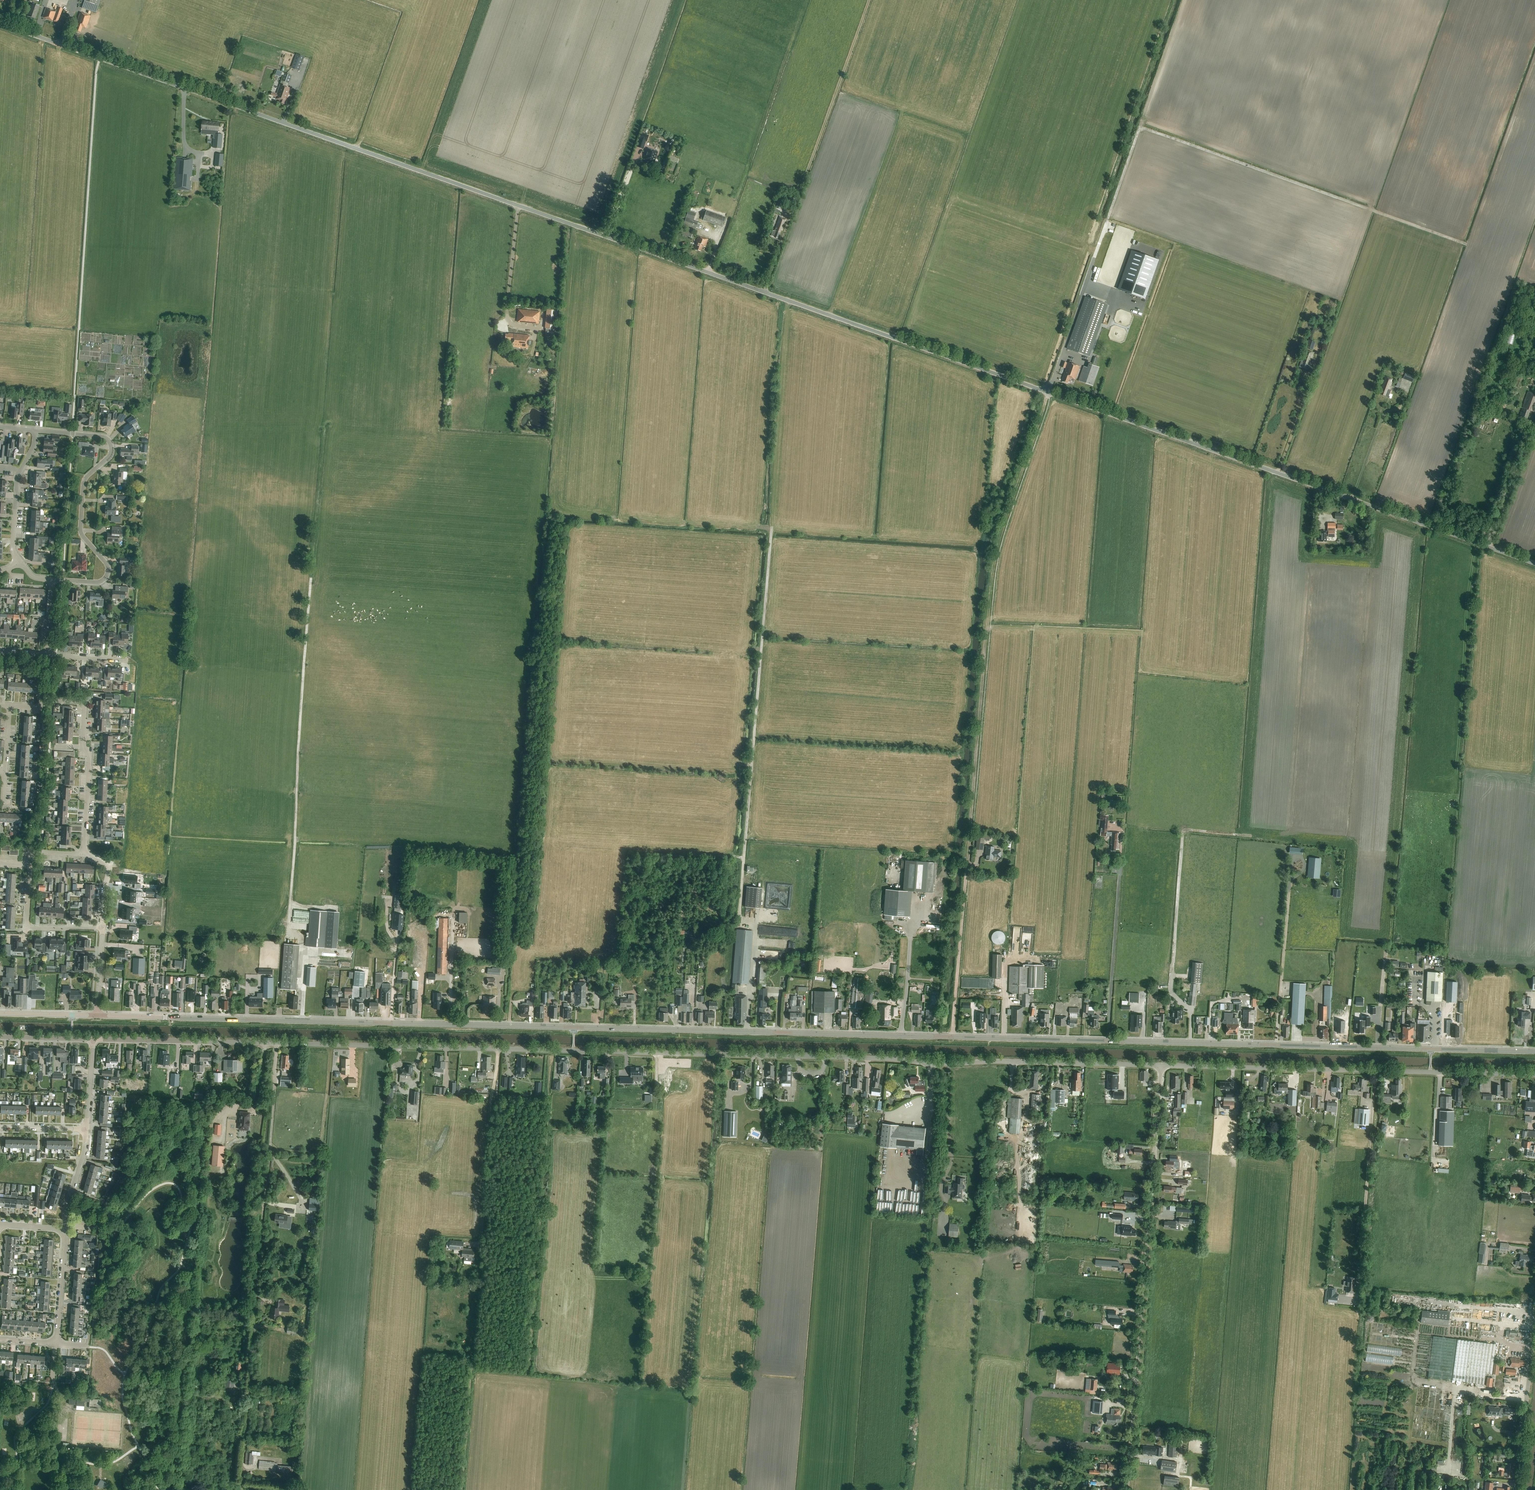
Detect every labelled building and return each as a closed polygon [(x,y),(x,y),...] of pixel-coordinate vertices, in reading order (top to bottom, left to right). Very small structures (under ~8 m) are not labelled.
[(36,4),(35,6),(31,5),(28,12),(29,12),(27,16),(34,19),(39,5),(36,4)] [(55,10),(55,11),(45,8),(42,17),(52,21),(58,23),(62,9),(57,7),(56,10),(55,10)] [(73,30),(80,32),(82,27),(86,28),(90,16),(80,12),(73,30)] [(299,71),(303,60),(295,58),(292,68),(299,71)] [(282,81),(289,83),(291,75),(284,73),(282,81)] [(291,89),(282,86),(280,85),(277,94),(272,93),(271,95),(276,97),(275,98),(280,101),(280,102),(284,104),(286,99),(287,99),(291,89)] [(218,127),(219,123),(203,121),(202,123),(201,132),(208,133),(208,134),(214,135),(213,148),(221,149),(222,134),(217,134),(218,131),(216,131),(216,127),(218,127)] [(643,149),(646,141),(640,139),(637,147),(643,149)] [(658,152),(648,148),(645,155),(646,156),(644,160),(647,161),(646,164),(651,166),(652,162),(654,163),(658,152)] [(188,159),(177,157),(174,189),(190,190),(191,181),(189,181),(189,177),(191,177),(192,167),(187,167),(188,159)] [(216,158),(215,165),(223,166),(223,159),(216,158)] [(722,227),(724,221),(725,222),(726,218),(725,218),(725,217),(706,211),(704,210),(701,219),(703,220),(703,221),(722,227)] [(688,211),(686,216),(682,214),(678,223),(695,229),(696,228),(701,229),(702,225),(697,223),(698,222),(693,220),(696,213),(688,211)] [(778,239),(781,231),(782,231),(786,220),(779,217),(775,230),(774,230),(774,231),(773,231),(771,236),(774,237),(778,239)] [(677,233),(693,238),(694,235),(678,229),(677,233)] [(705,247),(708,240),(698,236),(695,245),(696,245),(694,249),(700,251),(702,246),(705,247)] [(1135,252),(1121,291),(1145,299),(1159,260),(1135,252)] [(1067,349),(1089,357),(1108,305),(1085,297),(1067,349)] [(545,329),(546,329),(545,336),(556,336),(557,311),(546,310),(545,329)] [(530,311),(529,323),(539,324),(540,312),(530,311)] [(529,336),(508,333),(508,334),(505,334),(505,341),(510,341),(510,347),(528,349),(529,336)] [(1507,343),(1514,344),(1516,334),(1509,333),(1507,343)] [(1313,350),(1315,342),(1308,340),(1306,347),(1313,350)] [(1310,362),(1313,353),(1306,351),(1303,360),(1302,359),(1299,367),(1309,370),(1311,363),(1310,362)] [(1075,380),(1080,367),(1069,363),(1062,381),(1068,383),(1070,378),(1075,379),(1075,380)] [(1093,386),(1100,367),(1089,363),(1088,368),(1084,366),(1079,381),(1093,386)] [(1520,388),(1525,377),(1517,374),(1513,385),(1520,388)] [(1529,375),(1525,384),(1534,388),(1534,377),(1529,375)] [(1385,376),(1381,388),(1383,388),(1381,394),(1385,396),(1388,390),(1389,390),(1389,388),(1393,379),(1385,376)] [(1534,408),(1534,394),(1528,392),(1522,408),(1521,412),(1520,416),(1527,419),(1530,411),(1534,412),(1534,408)] [(23,415),(25,405),(16,404),(16,409),(11,408),(10,418),(17,419),(18,415),(22,416),(22,415),(23,415)] [(35,412),(30,412),(29,420),(35,420),(35,421),(40,421),(43,421),(44,417),(44,410),(35,409),(35,412)] [(108,414),(109,410),(102,409),(101,413),(104,414),(103,426),(110,427),(111,420),(115,421),(116,412),(110,412),(110,414),(108,414)] [(54,412),(53,423),(60,423),(61,420),(70,421),(71,413),(67,413),(67,414),(61,414),(61,413),(54,412)] [(92,426),(93,416),(79,415),(78,422),(84,422),(84,426),(92,426)] [(123,433),(125,437),(131,433),(132,434),(135,432),(131,426),(136,422),(132,416),(126,420),(129,424),(124,427),(125,428),(121,431),(123,433)] [(52,440),(44,439),(43,445),(52,446),(53,442),(58,443),(59,437),(52,436),(52,440)] [(15,444),(14,444),(14,447),(19,448),(18,454),(24,454),(24,447),(22,447),(22,439),(16,438),(16,440),(15,444)] [(5,444),(4,456),(4,458),(4,459),(4,457),(10,457),(11,449),(14,449),(14,447),(14,444),(15,444),(16,440),(8,440),(8,444),(5,444)] [(87,443),(79,442),(78,450),(82,451),(81,455),(88,456),(88,457),(94,457),(94,451),(94,448),(87,447),(87,443)] [(55,457),(56,448),(43,446),(43,453),(47,453),(47,457),(55,457)] [(121,449),(120,456),(126,456),(126,459),(127,460),(130,461),(131,460),(131,457),(133,457),(133,453),(137,453),(138,446),(131,446),(131,449),(121,449)] [(52,461),(37,460),(37,467),(50,468),(52,468),(52,461)] [(31,474),(30,479),(40,480),(41,477),(45,477),(45,472),(36,471),(36,474),(31,474)] [(114,480),(113,481),(113,483),(113,484),(113,485),(122,485),(122,484),(124,485),(125,484),(125,481),(124,480),(122,480),(123,473),(113,472),(113,478),(114,478),(114,480)] [(30,479),(30,485),(35,485),(35,488),(45,489),(46,489),(47,488),(48,486),(48,485),(47,484),(45,483),(40,483),(40,480),(30,479)] [(28,493),(27,498),(38,499),(47,500),(47,497),(43,497),(44,491),(33,490),(33,493),(28,493)] [(27,498),(27,504),(32,504),(32,507),(41,508),(41,502),(38,502),(38,499),(27,498)] [(105,507),(105,514),(112,515),(114,515),(115,515),(116,507),(114,507),(115,500),(108,500),(108,507),(105,507)] [(121,537),(121,527),(112,526),(111,534),(107,534),(107,544),(107,542),(118,542),(118,537),(121,537)] [(1335,529),(1328,529),(1328,531),(1318,531),(1318,542),(1326,542),(1326,537),(1334,537),(1335,529)] [(72,570),(77,570),(86,570),(86,562),(85,562),(86,555),(79,555),(78,562),(77,562),(76,561),(75,561),(74,562),(73,561),(72,565),(72,570)] [(120,559),(119,562),(120,563),(120,566),(117,566),(117,575),(124,576),(125,566),(124,566),(125,563),(127,563),(128,559),(120,559)] [(112,591),(112,598),(112,600),(112,601),(116,601),(116,598),(124,599),(125,592),(128,592),(128,587),(121,586),(121,591),(112,591)] [(80,591),(72,591),(72,593),(69,593),(68,604),(72,604),(72,601),(79,602),(80,591)] [(100,601),(100,593),(90,593),(89,601),(100,601)] [(74,636),(72,636),(72,633),(65,632),(65,641),(66,641),(69,641),(68,646),(74,647),(74,636)] [(118,646),(118,635),(115,635),(115,633),(108,632),(108,642),(112,642),(112,645),(118,646)] [(94,634),(88,633),(88,642),(90,642),(90,648),(96,648),(96,638),(94,638),(94,634)] [(128,633),(127,633),(121,633),(121,635),(118,635),(118,646),(123,646),(123,644),(127,645),(128,633)] [(74,636),(74,647),(79,647),(80,642),(83,642),(83,634),(77,634),(77,637),(74,636)] [(100,638),(96,638),(96,648),(101,648),(102,643),(105,643),(106,636),(100,635),(100,638)] [(70,675),(70,666),(64,666),(63,671),(60,670),(60,678),(66,678),(66,675),(70,675)] [(77,667),(70,666),(70,675),(73,676),(73,679),(79,679),(79,672),(76,672),(77,667)] [(92,677),(92,668),(86,668),(85,672),(82,672),(82,679),(88,680),(88,677),(92,677)] [(92,668),(92,677),(95,677),(95,680),(101,681),(101,673),(98,673),(99,668),(92,668)] [(114,677),(114,669),(108,668),(107,673),(104,673),(104,680),(110,680),(110,677),(114,677)] [(121,669),(114,669),(114,677),(118,678),(117,681),(123,681),(123,674),(120,674),(121,669)] [(54,713),(54,716),(59,716),(73,717),(73,711),(71,710),(71,707),(62,706),(62,714),(54,713)] [(58,738),(58,743),(66,744),(66,741),(72,741),(72,735),(63,734),(63,738),(58,738)] [(1107,833),(1108,820),(1108,816),(1100,815),(1100,820),(1102,820),(1101,836),(1107,836),(1112,836),(1111,845),(1112,845),(1112,850),(1116,851),(1116,849),(1119,849),(1120,833),(1112,832),(1112,834),(1107,833)] [(109,831),(95,830),(95,837),(99,837),(99,840),(104,840),(105,833),(115,834),(115,831),(109,831)] [(976,850),(983,850),(985,838),(984,838),(985,833),(975,832),(975,839),(977,839),(976,850)] [(70,839),(56,838),(56,841),(61,841),(61,844),(59,844),(59,848),(66,848),(66,845),(70,845),(70,839)] [(987,846),(986,854),(985,856),(986,856),(986,859),(993,860),(993,857),(1001,858),(1002,851),(995,850),(995,847),(987,846)] [(933,893),(936,863),(907,860),(904,890),(912,891),(933,893)] [(1308,879),(1318,880),(1318,877),(1318,872),(1317,872),(1317,868),(1319,868),(1319,863),(1310,862),(1309,867),(1311,867),(1310,872),(1309,872),(1308,879)] [(49,882),(50,868),(44,867),(43,872),(40,872),(39,879),(43,879),(43,877),(47,877),(47,882),(49,882)] [(125,876),(124,883),(135,884),(135,889),(141,889),(141,884),(137,884),(138,877),(125,876)] [(744,907),(760,908),(762,888),(746,887),(744,907)] [(904,890),(886,889),(884,915),(885,915),(884,920),(897,921),(897,916),(910,917),(912,891),(904,890)] [(394,908),(394,917),(392,917),(392,921),(393,921),(393,925),(394,925),(394,927),(398,928),(402,928),(403,921),(402,921),(402,920),(400,920),(400,914),(405,914),(405,909),(401,908),(402,894),(395,893),(394,908)] [(6,895),(5,900),(2,900),(2,902),(5,903),(14,903),(14,896),(6,895)] [(43,907),(40,907),(40,906),(36,906),(36,914),(39,914),(39,917),(45,917),(46,903),(43,903),(43,907)] [(761,909),(761,921),(773,921),(773,909),(761,909)] [(338,912),(311,911),(309,937),(306,937),(306,946),(336,948),(338,912)] [(467,923),(467,912),(458,912),(458,922),(467,923)] [(122,913),(122,919),(131,919),(131,923),(135,923),(135,914),(122,913)] [(437,974),(446,974),(448,918),(439,918),(437,974)] [(6,921),(6,926),(2,926),(2,928),(5,928),(5,929),(14,929),(14,922),(6,921)] [(121,930),(120,939),(121,939),(121,940),(126,940),(126,939),(132,939),(133,931),(137,931),(137,927),(130,926),(129,930),(121,930)] [(1014,926),(1014,937),(1021,937),(1022,926),(1014,926)] [(752,931),(737,930),(732,983),(748,984),(752,931)] [(998,945),(999,945),(1000,945),(1001,945),(1001,944),(1002,944),(1003,944),(1003,943),(1004,942),(1005,942),(1005,941),(1005,940),(1005,939),(1006,938),(1005,937),(1005,936),(1005,935),(1004,934),(1003,933),(1003,932),(1002,932),(1001,932),(1001,931),(1000,931),(999,931),(998,931),(997,931),(996,931),(996,932),(995,932),(994,933),(993,934),(992,935),(992,936),(992,937),(992,938),(992,939),(992,940),(993,941),(993,942),(994,943),(995,944),(996,944),(997,945),(998,945)] [(20,938),(13,938),(13,951),(26,951),(26,944),(22,944),(21,942),(20,942),(20,938)] [(33,941),(33,946),(34,946),(34,949),(39,949),(38,952),(45,952),(45,944),(41,944),(41,938),(34,938),(34,941),(33,941)] [(49,945),(46,944),(46,952),(52,952),(52,949),(56,949),(56,939),(49,939),(49,945)] [(63,939),(56,939),(56,949),(60,949),(60,952),(66,953),(66,945),(63,945),(63,939)] [(75,950),(83,950),(83,947),(89,947),(89,940),(86,940),(86,939),(82,939),(82,940),(79,939),(79,944),(76,944),(75,950)] [(182,969),(185,969),(187,946),(184,946),(183,964),(180,964),(180,965),(175,964),(174,969),(179,969),(182,969)] [(117,957),(116,961),(122,961),(122,957),(125,958),(125,953),(129,954),(129,951),(126,951),(126,950),(114,949),(114,950),(113,950),(113,953),(114,953),(113,957),(117,957)] [(83,953),(75,952),(75,955),(78,956),(78,962),(88,963),(89,956),(83,956),(83,953)] [(993,955),(992,978),(1001,978),(1002,955),(993,955)] [(134,974),(144,974),(144,959),(134,958),(134,974)] [(88,963),(78,962),(78,966),(75,966),(74,972),(82,972),(82,969),(88,970),(88,963)] [(1191,983),(1201,984),(1203,964),(1193,963),(1191,983)] [(759,964),(758,983),(765,983),(766,964),(759,964)] [(1044,989),(1044,965),(1032,965),(1028,965),(1025,964),(1025,967),(1010,966),(1009,993),(1019,994),(1019,1000),(1022,1000),(1022,1007),(1029,1007),(1029,1002),(1033,1002),(1033,995),(1029,995),(1029,994),(1032,994),(1032,988),(1044,989)] [(2,983),(13,983),(14,968),(6,967),(6,973),(6,977),(2,977),(2,983)] [(308,967),(306,986),(315,986),(316,968),(308,967)] [(354,986),(364,987),(365,971),(355,971),(354,986)] [(398,977),(398,980),(397,980),(397,983),(401,984),(401,978),(406,978),(406,972),(398,972),(398,977)] [(1428,972),(1427,1001),(1426,1005),(1430,1005),(1431,1005),(1431,1001),(1441,1002),(1442,973),(1428,972)] [(296,990),(297,975),(282,974),(281,989),(296,990)] [(382,974),(376,974),(375,988),(376,988),(375,998),(378,998),(379,988),(382,988),(381,1005),(390,1005),(391,988),(391,984),(382,984),(382,974)] [(28,985),(28,986),(28,994),(31,994),(31,999),(44,999),(44,990),(36,990),(36,987),(38,987),(38,981),(35,981),(35,975),(29,975),(29,985),(28,985)] [(865,982),(865,983),(866,978),(851,977),(849,1008),(863,1009),(865,982)] [(22,1007),(23,995),(23,993),(26,993),(26,979),(20,978),(19,991),(14,991),(14,995),(14,1006),(18,1006),(19,1007),(21,1007),(22,1007)] [(249,998),(249,1007),(262,1007),(263,999),(262,999),(262,997),(264,997),(264,998),(273,998),(274,984),(274,978),(264,978),(264,993),(257,993),(257,997),(250,996),(250,998),(249,998)] [(412,999),(412,1002),(409,1002),(409,1008),(409,1014),(416,1014),(416,1008),(417,1009),(417,1003),(417,999),(418,999),(418,981),(412,981),(411,999),(412,999)] [(575,1006),(585,1006),(586,983),(575,982),(575,986),(574,986),(574,989),(575,989),(575,993),(571,992),(571,1003),(575,1004),(575,1006)] [(1447,982),(1446,1002),(1456,1002),(1457,982),(1447,982)] [(1294,983),(1293,1001),(1291,1023),(1304,1024),(1306,984),(1294,983)] [(111,988),(111,1000),(118,1001),(119,989),(120,989),(120,984),(114,984),(114,988),(111,988)] [(136,990),(136,995),(138,995),(138,1005),(139,1005),(139,1006),(140,1007),(141,1007),(142,1006),(145,1006),(146,995),(142,995),(142,992),(141,992),(141,985),(136,985),(136,988),(136,990)] [(70,986),(67,986),(63,986),(62,993),(69,993),(69,999),(74,999),(81,999),(81,991),(70,991),(70,986)] [(1327,1021),(1327,1020),(1331,1020),(1331,998),(1332,998),(1332,986),(1324,986),(1324,1006),(1320,1006),(1320,1021),(1327,1021)] [(332,988),(332,999),(327,999),(327,1004),(328,1004),(328,1008),(336,1008),(336,1002),(338,1002),(339,988),(332,988)] [(759,1007),(759,1014),(758,1014),(758,1024),(765,1025),(765,1019),(770,1019),(770,1014),(764,1014),(765,1007),(765,1006),(768,1006),(768,1002),(765,1002),(765,1000),(766,1000),(766,997),(766,989),(759,988),(758,1007),(759,1007)] [(1,990),(1,997),(1,998),(5,998),(4,1006),(11,1006),(11,996),(7,996),(7,990),(1,990)] [(212,991),(212,999),(209,999),(209,1005),(209,1009),(215,1009),(215,1005),(216,1005),(216,997),(219,997),(220,991),(212,991)] [(820,1012),(835,1013),(835,992),(812,991),(812,1009),(812,1012),(811,1012),(811,1024),(817,1024),(818,1020),(820,1020),(820,1012)] [(433,993),(433,1001),(434,1001),(434,1009),(441,1009),(441,1001),(441,993),(433,993)] [(547,1005),(547,993),(543,993),(543,1003),(540,1003),(540,1006),(537,1006),(537,1010),(536,1011),(536,1013),(536,1014),(536,1018),(543,1018),(544,1005),(547,1005)] [(1139,994),(1130,993),(1129,1002),(1139,1003),(1139,994)] [(631,1007),(631,1001),(634,1001),(634,995),(628,995),(628,999),(620,999),(620,1006),(627,1006),(627,1007),(631,1007)] [(298,997),(290,996),(289,1008),(297,1009),(298,997)] [(491,1008),(495,1008),(496,997),(484,996),(483,1006),(484,1006),(484,1013),(491,1013),(491,1008)] [(744,1018),(746,1018),(747,996),(735,996),(734,1018),(737,1018),(736,1024),(744,1024),(744,1018)] [(797,1011),(797,1006),(796,1006),(797,996),(791,996),(791,1000),(790,1000),(790,1006),(791,1006),(791,1009),(788,1009),(788,1013),(790,1013),(790,1020),(796,1020),(797,1011)] [(686,1017),(686,1004),(682,1004),(682,997),(678,997),(677,1005),(682,1005),(682,1013),(681,1013),(681,1022),(686,1022),(686,1017)] [(348,1008),(349,999),(340,998),(340,1003),(341,1003),(341,1008),(348,1008)] [(370,1002),(370,1003),(370,1009),(378,1009),(378,1003),(378,999),(376,999),(376,1003),(370,1002)] [(521,1011),(521,1012),(520,1012),(519,1013),(519,1014),(520,1015),(521,1016),(521,1017),(528,1017),(528,1012),(529,1012),(529,1006),(533,1007),(533,1001),(527,1000),(527,1003),(523,1003),(522,1005),(520,1004),(520,1011),(521,1011)] [(992,1022),(992,1027),(998,1027),(998,1022),(998,1017),(996,1017),(996,1008),(993,1008),(993,1003),(988,1003),(988,1019),(991,1019),(991,1022),(992,1022)] [(912,1007),(912,1012),(916,1013),(916,1015),(915,1015),(914,1020),(916,1020),(916,1027),(920,1027),(920,1020),(922,1020),(922,1015),(918,1015),(918,1013),(919,1013),(919,1007),(919,1004),(912,1004),(912,1007)] [(1099,1020),(1099,1016),(1098,1015),(1094,1015),(1094,1011),(1088,1011),(1089,1005),(1085,1004),(1084,1013),(1088,1013),(1088,1015),(1090,1015),(1090,1018),(1091,1018),(1091,1027),(1098,1027),(1098,1020),(1099,1020)] [(891,1016),(898,1016),(898,1006),(879,1005),(879,1019),(877,1019),(877,1018),(875,1018),(875,1021),(879,1021),(879,1026),(889,1026),(889,1024),(891,1024),(891,1016)] [(1021,1027),(1021,1021),(1023,1021),(1023,1008),(1012,1007),(1012,1021),(1013,1021),(1013,1027),(1021,1027)] [(659,1021),(667,1021),(668,1013),(667,1013),(668,1008),(660,1008),(660,1013),(659,1013),(659,1021)] [(1184,1008),(1176,1008),(1172,1008),(1172,1021),(1172,1024),(1179,1024),(1179,1021),(1183,1021),(1184,1008)] [(935,1017),(935,1011),(933,1010),(926,1010),(926,1017),(926,1023),(934,1023),(934,1017),(935,1017)] [(1253,1023),(1255,1023),(1255,1010),(1243,1010),(1243,1022),(1244,1022),(1244,1029),(1253,1029),(1253,1023)] [(1041,1011),(1041,1014),(1040,1020),(1041,1020),(1041,1026),(1049,1026),(1049,1014),(1049,1011),(1041,1011)] [(711,1020),(714,1020),(714,1012),(705,1012),(705,1023),(710,1023),(711,1020)] [(839,1015),(839,1016),(838,1026),(846,1027),(846,1022),(848,1022),(848,1015),(844,1015),(844,1012),(842,1012),(841,1015),(839,1015)] [(1530,1019),(1530,1012),(1526,1012),(1517,1012),(1517,1018),(1518,1018),(1518,1026),(1524,1026),(1525,1019),(1530,1019)] [(985,1023),(986,1018),(986,1013),(976,1013),(975,1017),(976,1017),(976,1019),(975,1019),(975,1023),(977,1023),(977,1028),(984,1028),(984,1023),(985,1023)] [(1232,1034),(1233,1018),(1233,1013),(1224,1013),(1224,1019),(1222,1023),(1226,1024),(1227,1025),(1227,1034),(1228,1034),(1230,1034),(1232,1034)] [(853,1028),(860,1028),(861,1017),(859,1017),(860,1014),(855,1014),(854,1017),(853,1017),(853,1022),(854,1023),(853,1028)] [(1161,1015),(1161,1017),(1161,1014),(1157,1014),(1157,1017),(1153,1017),(1153,1022),(1155,1022),(1155,1032),(1162,1032),(1162,1022),(1165,1022),(1165,1014),(1161,1014),(1161,1015)] [(1138,1026),(1142,1026),(1142,1016),(1139,1016),(1139,1015),(1131,1015),(1131,1032),(1138,1032),(1138,1026)] [(1056,1025),(1066,1026),(1067,1017),(1057,1016),(1056,1025)] [(1370,1017),(1362,1017),(1362,1020),(1356,1020),(1355,1033),(1364,1034),(1364,1027),(1370,1027),(1370,1017)] [(1447,1020),(1446,1030),(1449,1030),(1449,1034),(1451,1034),(1451,1037),(1458,1037),(1459,1027),(1452,1026),(1452,1020),(1447,1020)] [(1344,1033),(1344,1028),(1345,1028),(1345,1021),(1337,1021),(1336,1028),(1337,1028),(1337,1033),(1344,1033)] [(1418,1034),(1418,1036),(1419,1036),(1418,1042),(1427,1042),(1428,1036),(1429,1037),(1430,1024),(1418,1024),(1418,1034)] [(1320,1039),(1327,1039),(1328,1027),(1319,1027),(1319,1035),(1320,1035),(1320,1039)] [(1389,1041),(1398,1041),(1398,1033),(1398,1034),(1395,1033),(1396,1029),(1392,1029),(1392,1033),(1389,1033),(1389,1041)] [(37,1048),(29,1048),(29,1053),(28,1053),(28,1059),(38,1059),(38,1055),(37,1055),(37,1048)] [(53,1054),(51,1054),(51,1048),(43,1048),(43,1054),(43,1057),(46,1058),(46,1062),(48,1062),(47,1073),(52,1073),(52,1066),(53,1066),(53,1054)] [(10,1055),(10,1060),(17,1061),(16,1064),(15,1064),(15,1071),(19,1071),(21,1071),(21,1065),(21,1059),(17,1059),(17,1055),(18,1055),(18,1050),(10,1049),(10,1055)] [(64,1053),(64,1050),(61,1050),(61,1049),(56,1049),(56,1057),(60,1057),(60,1062),(68,1062),(69,1053),(64,1053)] [(78,1049),(72,1049),(72,1056),(69,1056),(69,1074),(74,1074),(75,1063),(77,1063),(77,1057),(78,1049)] [(112,1064),(113,1056),(110,1056),(110,1050),(103,1050),(103,1057),(102,1057),(101,1062),(103,1062),(106,1062),(106,1068),(112,1068),(112,1064)] [(150,1058),(147,1057),(147,1050),(140,1050),(139,1061),(144,1061),(144,1063),(145,1063),(145,1071),(150,1071),(150,1063),(150,1058)] [(167,1051),(160,1051),(160,1056),(159,1056),(158,1064),(170,1065),(170,1055),(167,1055),(167,1051)] [(186,1052),(186,1056),(183,1056),(183,1064),(190,1064),(191,1058),(194,1058),(194,1052),(186,1052)] [(211,1065),(211,1062),(211,1053),(200,1053),(200,1061),(201,1061),(201,1065),(197,1065),(197,1072),(203,1072),(203,1065),(203,1061),(206,1061),(206,1065),(211,1065)] [(289,1056),(282,1055),(281,1069),(284,1069),(284,1071),(286,1072),(286,1069),(289,1070),(289,1069),(290,1063),(288,1063),(289,1056)] [(436,1066),(436,1068),(435,1067),(434,1072),(441,1072),(441,1070),(442,1070),(442,1068),(445,1069),(445,1062),(442,1061),(442,1056),(438,1056),(438,1062),(437,1062),(436,1066)] [(490,1071),(491,1057),(484,1057),(484,1062),(483,1062),(482,1071),(483,1071),(483,1073),(478,1072),(478,1078),(486,1078),(486,1073),(487,1073),(488,1072),(488,1071),(490,1071)] [(518,1057),(517,1064),(516,1064),(516,1074),(526,1074),(526,1066),(525,1066),(525,1058),(518,1057)] [(558,1074),(567,1075),(568,1067),(567,1067),(567,1058),(558,1057),(558,1063),(559,1063),(558,1074)] [(242,1068),(242,1061),(230,1060),(230,1064),(225,1064),(224,1072),(236,1072),(236,1068),(242,1068)] [(412,1070),(413,1066),(405,1065),(405,1068),(404,1069),(400,1069),(400,1075),(401,1075),(401,1076),(402,1077),(403,1077),(404,1077),(405,1076),(405,1075),(412,1076),(413,1070),(412,1070)] [(605,1079),(605,1067),(601,1067),(601,1066),(599,1066),(598,1067),(597,1067),(597,1072),(598,1073),(598,1079),(604,1079),(604,1085),(608,1085),(609,1079),(605,1079)] [(766,1077),(774,1077),(774,1071),(773,1071),(773,1066),(767,1066),(767,1070),(766,1070),(766,1077)] [(791,1074),(791,1072),(791,1066),(783,1066),(782,1071),(781,1071),(781,1083),(791,1084),(792,1074),(791,1074)] [(744,1079),(744,1067),(736,1067),(736,1079),(744,1079)] [(862,1073),(862,1067),(855,1067),(855,1078),(853,1078),(852,1088),(858,1088),(859,1087),(859,1078),(863,1078),(863,1073),(862,1073)] [(625,1077),(625,1083),(633,1083),(633,1081),(642,1081),(642,1076),(643,1068),(631,1068),(630,1078),(625,1077)] [(881,1084),(880,1084),(881,1076),(880,1076),(881,1071),(875,1070),(874,1075),(873,1075),(871,1087),(872,1087),(872,1091),(880,1092),(881,1084)] [(836,1082),(845,1082),(845,1077),(845,1071),(836,1071),(836,1076),(832,1076),(832,1081),(836,1082)] [(1029,1089),(1038,1089),(1039,1077),(1038,1077),(1038,1072),(1031,1071),(1031,1077),(1030,1076),(1029,1089)] [(1140,1081),(1148,1081),(1149,1073),(1147,1073),(1147,1071),(1142,1071),(1142,1072),(1140,1072),(1140,1081)] [(214,1073),(213,1082),(222,1082),(223,1073),(214,1073)] [(1081,1091),(1081,1080),(1080,1080),(1080,1073),(1075,1073),(1075,1080),(1072,1080),(1072,1083),(1070,1083),(1070,1088),(1072,1088),(1072,1090),(1081,1091)] [(1118,1091),(1119,1073),(1108,1073),(1108,1080),(1109,1080),(1109,1089),(1115,1089),(1115,1091),(1114,1091),(1114,1098),(1124,1098),(1125,1091),(1118,1091)] [(68,1074),(68,1078),(71,1079),(71,1082),(75,1083),(74,1088),(80,1089),(81,1079),(77,1079),(77,1076),(71,1076),(71,1075),(68,1074)] [(1178,1079),(1179,1076),(1173,1076),(1173,1080),(1172,1080),(1172,1089),(1180,1089),(1180,1079),(1178,1079)] [(1262,1076),(1261,1084),(1260,1091),(1266,1091),(1266,1085),(1267,1085),(1267,1082),(1268,1082),(1269,1077),(1266,1076),(1262,1076)] [(281,1082),(281,1086),(286,1086),(286,1082),(291,1083),(291,1078),(281,1077),(281,1082)] [(916,1091),(925,1091),(925,1086),(925,1082),(919,1081),(919,1078),(911,1077),(911,1078),(907,1079),(910,1087),(916,1087),(916,1091)] [(1332,1082),(1331,1087),(1331,1092),(1338,1093),(1338,1088),(1340,1088),(1340,1087),(1341,1087),(1341,1083),(1340,1083),(1340,1078),(1334,1078),(1334,1082),(1332,1082)] [(105,1079),(101,1079),(100,1087),(104,1088),(108,1088),(108,1080),(105,1079)] [(1358,1083),(1358,1085),(1353,1085),(1353,1090),(1357,1091),(1365,1092),(1365,1086),(1366,1087),(1367,1081),(1364,1080),(1364,1079),(1360,1079),(1359,1083),(1358,1083)] [(1401,1099),(1401,1096),(1402,1085),(1400,1085),(1401,1080),(1396,1080),(1396,1085),(1392,1085),(1392,1096),(1392,1099),(1393,1100),(1397,1100),(1398,1099),(1401,1099)] [(1229,1091),(1229,1089),(1230,1083),(1220,1082),(1220,1089),(1226,1089),(1226,1097),(1234,1097),(1234,1091),(1229,1091)] [(1511,1095),(1511,1090),(1511,1082),(1504,1082),(1504,1091),(1500,1091),(1500,1085),(1494,1085),(1494,1095),(1500,1095),(1503,1095),(1503,1097),(1511,1098),(1511,1095)] [(1278,1084),(1278,1087),(1276,1087),(1275,1089),(1274,1094),(1280,1094),(1282,1092),(1282,1091),(1285,1091),(1285,1094),(1289,1094),(1289,1090),(1288,1090),(1288,1084),(1278,1084)] [(1308,1084),(1307,1092),(1303,1092),(1303,1096),(1310,1096),(1313,1096),(1313,1108),(1324,1109),(1324,1103),(1320,1103),(1320,1097),(1316,1096),(1316,1089),(1314,1089),(1314,1085),(1308,1084)] [(1525,1110),(1525,1112),(1534,1113),(1534,1086),(1534,1087),(1532,1086),(1531,1099),(1530,1098),(1530,1102),(1526,1102),(1525,1110)] [(1065,1090),(1055,1090),(1055,1103),(1065,1103),(1065,1090)] [(1297,1106),(1297,1090),(1289,1090),(1288,1105),(1297,1106)] [(410,1104),(417,1105),(419,1092),(411,1091),(410,1104)] [(1031,1110),(1040,1110),(1041,1095),(1032,1094),(1031,1110)] [(1382,1103),(1387,1103),(1390,1103),(1391,1095),(1383,1094),(1382,1103)] [(102,1095),(101,1102),(109,1103),(112,1104),(113,1101),(109,1101),(110,1096),(102,1095)] [(1440,1108),(1452,1108),(1452,1097),(1440,1096),(1440,1108)] [(1007,1105),(1008,1105),(1007,1118),(1010,1118),(1009,1133),(1020,1134),(1022,1099),(1009,1098),(1008,1103),(1007,1103),(1007,1105)] [(1234,1109),(1234,1101),(1224,1101),(1224,1109),(1234,1109)] [(109,1103),(101,1102),(100,1109),(108,1109),(108,1110),(112,1110),(112,1108),(109,1107),(109,1103)] [(1336,1112),(1337,1103),(1327,1102),(1327,1111),(1336,1112)] [(108,1109),(100,1109),(100,1116),(108,1116),(108,1117),(111,1117),(111,1114),(108,1114),(108,1110),(108,1109)] [(1359,1109),(1358,1124),(1367,1125),(1368,1110),(1359,1109)] [(240,1111),(238,1130),(249,1131),(249,1126),(250,1125),(250,1122),(250,1121),(250,1112),(240,1111)] [(736,1137),(737,1112),(724,1111),(724,1137),(736,1137)] [(1440,1111),(1439,1146),(1453,1146),(1454,1111),(1440,1111)] [(108,1116),(100,1116),(99,1122),(107,1123),(107,1124),(111,1124),(111,1121),(108,1121),(108,1117),(108,1116)] [(855,1123),(855,1116),(848,1116),(847,1127),(856,1128),(856,1123),(855,1123)] [(899,1126),(883,1124),(880,1146),(897,1148),(917,1150),(916,1155),(923,1155),(926,1129),(899,1126)] [(102,1127),(102,1131),(99,1130),(98,1137),(106,1138),(106,1139),(109,1139),(110,1136),(106,1136),(107,1131),(108,1131),(108,1128),(102,1127)] [(113,1129),(113,1133),(115,1133),(114,1136),(120,1136),(119,1139),(121,1139),(122,1130),(120,1130),(120,1129),(113,1129)] [(98,1137),(98,1144),(106,1145),(106,1146),(109,1146),(109,1143),(106,1143),(106,1139),(106,1138),(98,1137)] [(30,1148),(29,1148),(29,1152),(31,1152),(31,1148),(37,1148),(37,1140),(30,1140),(30,1148)] [(43,1142),(43,1153),(47,1153),(47,1148),(51,1148),(53,1149),(53,1141),(46,1141),(46,1143),(43,1142)] [(65,1149),(64,1149),(64,1153),(65,1153),(66,1153),(66,1149),(72,1149),(72,1141),(65,1141),(65,1149)] [(1523,1148),(1528,1149),(1530,1149),(1530,1152),(1533,1153),(1532,1157),(1534,1157),(1534,1145),(1534,1146),(1531,1145),(1531,1142),(1524,1142),(1523,1148)] [(98,1144),(97,1151),(105,1152),(108,1153),(108,1151),(109,1150),(105,1150),(106,1146),(106,1145),(98,1144)] [(1134,1145),(1126,1144),(1125,1149),(1130,1149),(1129,1154),(1134,1154),(1142,1155),(1142,1150),(1135,1149),(1133,1149),(1134,1145)] [(223,1146),(213,1145),(212,1166),(222,1166),(223,1146)] [(1112,1156),(1111,1161),(1125,1162),(1125,1158),(1119,1157),(1119,1153),(1123,1153),(1124,1145),(1118,1145),(1117,1145),(1117,1153),(1112,1153),(1112,1156)] [(105,1152),(97,1151),(96,1158),(104,1158),(104,1159),(108,1159),(108,1157),(105,1156),(105,1152)] [(97,1174),(100,1175),(102,1168),(91,1165),(89,1171),(97,1174)] [(66,1174),(58,1172),(58,1171),(55,1170),(54,1174),(57,1175),(57,1177),(56,1178),(64,1180),(66,1174)] [(97,1174),(89,1171),(88,1178),(95,1180),(95,1181),(98,1182),(99,1179),(96,1178),(97,1174)] [(56,1178),(57,1177),(53,1176),(52,1178),(56,1179),(55,1183),(54,1184),(62,1186),(64,1180),(56,1178)] [(95,1180),(88,1178),(86,1184),(93,1187),(96,1188),(97,1186),(94,1185),(95,1181),(95,1180)] [(953,1191),(953,1195),(962,1196),(962,1189),(963,1189),(965,1188),(965,1186),(964,1184),(963,1184),(963,1179),(965,1179),(965,1178),(958,1178),(958,1184),(954,1183),(954,1189),(951,1189),(951,1185),(944,1184),(944,1185),(945,1185),(944,1193),(943,1192),(943,1193),(950,1193),(951,1191),(953,1191)] [(55,1183),(51,1182),(51,1184),(54,1185),(53,1189),(53,1190),(60,1192),(62,1186),(54,1184),(55,1183)] [(95,1192),(92,1191),(93,1187),(86,1184),(84,1191),(86,1192),(85,1195),(94,1197),(95,1192)] [(1523,1185),(1511,1184),(1510,1193),(1520,1193),(1520,1191),(1523,1191),(1523,1185)] [(53,1190),(53,1189),(50,1188),(49,1190),(53,1191),(51,1195),(51,1196),(59,1198),(60,1192),(53,1190)] [(1135,1193),(1129,1192),(1124,1192),(1124,1201),(1134,1201),(1134,1200),(1139,1201),(1139,1194),(1135,1194),(1135,1193)] [(51,1196),(51,1195),(48,1194),(47,1196),(51,1197),(50,1201),(49,1202),(57,1204),(59,1198),(51,1196)] [(1521,1202),(1529,1203),(1529,1201),(1532,1201),(1531,1201),(1534,1202),(1534,1195),(1532,1194),(1532,1197),(1530,1197),(1530,1195),(1522,1194),(1521,1202)] [(6,1195),(6,1199),(4,1198),(3,1206),(5,1206),(5,1207),(7,1207),(10,1207),(10,1199),(12,1199),(12,1195),(6,1195)] [(12,1195),(12,1199),(10,1199),(10,1207),(11,1207),(11,1208),(13,1208),(14,1207),(16,1207),(16,1199),(18,1200),(18,1196),(12,1195)] [(18,1196),(18,1200),(16,1199),(16,1207),(22,1208),(23,1200),(24,1200),(24,1198),(25,1196),(18,1196)] [(31,1197),(27,1196),(27,1200),(24,1200),(23,1200),(22,1208),(23,1208),(23,1209),(26,1209),(26,1208),(28,1208),(29,1200),(30,1201),(31,1197)] [(49,1202),(50,1201),(46,1200),(45,1202),(49,1203),(48,1208),(55,1211),(57,1204),(49,1202)] [(276,1215),(275,1219),(275,1222),(280,1223),(280,1224),(291,1225),(292,1217),(288,1216),(276,1215)] [(1189,1219),(1179,1218),(1179,1221),(1176,1221),(1176,1222),(1170,1221),(1170,1222),(1165,1222),(1164,1228),(1167,1228),(1167,1229),(1175,1229),(1175,1230),(1180,1230),(1180,1225),(1179,1225),(1179,1223),(1189,1224),(1189,1219)] [(1122,1221),(1122,1230),(1132,1231),(1132,1230),(1136,1230),(1136,1225),(1132,1224),(1133,1221),(1122,1221)] [(949,1236),(958,1237),(959,1226),(950,1225),(949,1236)] [(15,1244),(15,1241),(15,1239),(19,1240),(19,1237),(8,1237),(8,1236),(6,1236),(6,1235),(4,1236),(5,1239),(6,1244),(7,1244),(15,1244)] [(75,1240),(75,1247),(83,1247),(87,1248),(87,1244),(86,1244),(86,1242),(85,1240),(83,1240),(84,1236),(78,1235),(78,1240),(75,1240)] [(54,1245),(54,1240),(44,1239),(44,1245),(40,1244),(40,1247),(44,1247),(52,1247),(53,1247),(53,1248),(55,1248),(55,1245),(54,1245)] [(450,1241),(450,1244),(448,1244),(447,1249),(462,1250),(462,1257),(464,1257),(464,1261),(471,1262),(472,1258),(473,1258),(474,1252),(474,1249),(463,1248),(463,1242),(450,1241)] [(1500,1243),(1500,1248),(1490,1247),(1490,1249),(1499,1250),(1499,1252),(1506,1253),(1506,1251),(1508,1251),(1509,1244),(1500,1243)] [(7,1244),(6,1244),(4,1244),(4,1247),(5,1247),(5,1251),(15,1252),(15,1247),(19,1247),(19,1245),(15,1244),(7,1244)] [(54,1252),(53,1248),(53,1247),(52,1247),(44,1247),(43,1252),(40,1251),(40,1254),(43,1254),(52,1255),(53,1255),(54,1255),(54,1252)] [(1533,1256),(1523,1255),(1523,1251),(1519,1250),(1518,1254),(1520,1254),(1519,1266),(1527,1267),(1527,1262),(1533,1263),(1533,1256)] [(43,1254),(43,1259),(39,1259),(39,1261),(43,1261),(54,1262),(53,1259),(53,1255),(52,1255),(43,1254)] [(1096,1266),(1120,1268),(1120,1267),(1120,1266),(1120,1265),(1119,1262),(1095,1260),(1095,1264),(1096,1266)] [(43,1261),(42,1266),(39,1266),(38,1268),(42,1268),(53,1269),(53,1266),(52,1262),(54,1262),(43,1261)] [(1132,1265),(1123,1264),(1123,1266),(1120,1266),(1120,1267),(1123,1267),(1123,1272),(1131,1273),(1131,1271),(1133,1271),(1133,1267),(1132,1266),(1132,1265)] [(13,1266),(3,1265),(2,1265),(3,1268),(3,1273),(13,1273),(13,1268),(17,1268),(17,1266),(13,1266)] [(42,1268),(42,1273),(38,1273),(38,1275),(50,1276),(50,1277),(51,1277),(53,1277),(52,1273),(52,1274),(52,1270),(53,1269),(42,1268)] [(1348,1277),(1347,1282),(1344,1282),(1344,1286),(1347,1286),(1346,1292),(1355,1293),(1356,1278),(1348,1277)] [(1,1289),(2,1292),(2,1293),(3,1293),(11,1294),(12,1289),(15,1289),(15,1287),(12,1286),(3,1286),(2,1286),(2,1285),(1,1286),(1,1289)] [(1336,1288),(1329,1287),(1328,1299),(1328,1302),(1337,1303),(1338,1293),(1335,1293),(1336,1288)] [(41,1289),(40,1289),(40,1294),(37,1293),(36,1296),(40,1296),(51,1297),(51,1294),(50,1294),(50,1290),(49,1289),(41,1289)] [(11,1296),(15,1296),(15,1294),(11,1294),(3,1293),(2,1293),(2,1292),(0,1293),(0,1296),(1,1296),(1,1300),(2,1300),(11,1301),(11,1296)] [(40,1296),(40,1301),(36,1301),(36,1303),(39,1303),(51,1304),(50,1301),(49,1297),(51,1297),(40,1296)] [(271,1312),(271,1318),(278,1319),(279,1311),(281,1311),(289,1312),(289,1306),(284,1306),(284,1300),(277,1299),(277,1305),(278,1305),(277,1308),(271,1307),(271,1312)] [(2,1300),(1,1300),(0,1300),(1,1307),(10,1308),(11,1303),(14,1303),(14,1301),(11,1301),(2,1300)] [(39,1303),(39,1308),(35,1308),(35,1310),(47,1311),(47,1312),(48,1312),(50,1312),(50,1308),(49,1309),(49,1304),(51,1304),(39,1303)] [(1108,1315),(1109,1315),(1108,1317),(1109,1318),(1111,1319),(1111,1324),(1114,1324),(1114,1327),(1115,1328),(1120,1328),(1121,1328),(1121,1325),(1122,1325),(1122,1319),(1118,1318),(1118,1317),(1117,1315),(1115,1315),(1116,1311),(1109,1310),(1108,1315)] [(1449,1314),(1438,1312),(1422,1311),(1421,1323),(1448,1326),(1449,1314)] [(2,1316),(1,1327),(1,1329),(0,1329),(0,1331),(4,1330),(8,1329),(8,1331),(9,1320),(4,1319),(5,1316),(2,1316)] [(9,1320),(8,1331),(11,1331),(11,1330),(15,1330),(15,1332),(16,1332),(17,1320),(16,1320),(12,1320),(12,1316),(10,1316),(9,1320)] [(17,1320),(16,1332),(18,1331),(23,1331),(23,1332),(23,1329),(24,1321),(19,1321),(19,1317),(17,1317),(16,1320),(17,1320)] [(24,1321),(23,1329),(23,1332),(26,1332),(30,1331),(30,1333),(30,1330),(31,1322),(26,1321),(26,1318),(24,1317),(24,1321)] [(31,1322),(30,1330),(30,1333),(33,1333),(33,1332),(37,1332),(37,1333),(37,1331),(38,1322),(33,1322),(33,1318),(31,1318),(31,1322)] [(38,1322),(37,1331),(37,1333),(40,1333),(45,1332),(45,1323),(40,1322),(41,1319),(38,1319),(38,1322)] [(1496,1344),(1433,1336),(1428,1378),(1452,1381),(1452,1380),(1484,1384),(1485,1373),(1492,1374),(1496,1344)] [(1367,1350),(1375,1352),(1377,1345),(1369,1343),(1367,1350)] [(1366,1362),(1393,1364),(1394,1356),(1367,1354),(1366,1362)] [(37,1364),(37,1368),(40,1369),(40,1364),(44,1364),(45,1357),(38,1356),(37,1364)] [(66,1358),(66,1363),(61,1362),(61,1367),(60,1373),(65,1374),(65,1371),(68,1371),(69,1367),(72,1367),(73,1359),(66,1358)] [(1510,1358),(1510,1367),(1520,1368),(1520,1366),(1524,1366),(1524,1364),(1525,1365),(1526,1361),(1520,1360),(1520,1359),(1510,1358)] [(1121,1364),(1107,1363),(1107,1374),(1120,1375),(1121,1364)] [(1085,1385),(1085,1389),(1088,1390),(1090,1390),(1097,1390),(1098,1380),(1092,1379),(1091,1385),(1089,1385),(1085,1385)] [(234,1381),(226,1380),(224,1380),(223,1389),(220,1388),(219,1394),(222,1394),(223,1392),(233,1393),(234,1381)] [(76,1399),(69,1398),(68,1404),(76,1405),(84,1406),(84,1401),(89,1402),(90,1399),(76,1398),(76,1399)] [(1093,1413),(1102,1414),(1103,1402),(1094,1401),(1093,1413)] [(1503,1408),(1492,1407),(1489,1407),(1488,1415),(1501,1416),(1501,1413),(1503,1414),(1513,1415),(1514,1413),(1515,1414),(1515,1409),(1509,1409),(1509,1407),(1504,1407),(1503,1408)] [(1107,1416),(1106,1425),(1114,1425),(1114,1426),(1119,1426),(1119,1421),(1120,1421),(1121,1417),(1119,1417),(1120,1415),(1120,1409),(1114,1409),(1111,1409),(1111,1414),(1107,1414),(1107,1416)] [(1177,1457),(1177,1444),(1169,1444),(1169,1457),(1177,1457)] [(1162,1456),(1163,1448),(1143,1446),(1143,1453),(1147,1453),(1147,1454),(1162,1456)] [(252,1453),(246,1452),(245,1464),(253,1465),(253,1458),(251,1458),(252,1453)] [(1177,1462),(1167,1461),(1162,1460),(1160,1470),(1176,1472),(1177,1462)] [(292,1467),(277,1465),(277,1464),(270,1463),(270,1462),(259,1461),(259,1469),(292,1472),(292,1467)] [(1107,1464),(1105,1464),(1104,1470),(1107,1470),(1115,1471),(1115,1469),(1116,1469),(1117,1465),(1116,1465),(1116,1463),(1107,1462),(1107,1464)] [(1508,1469),(1507,1468),(1506,1473),(1503,1472),(1504,1471),(1500,1471),(1499,1475),(1503,1476),(1503,1475),(1506,1475),(1506,1477),(1513,1478),(1514,1465),(1512,1465),(1512,1464),(1509,1463),(1508,1469)] [(1164,1485),(1178,1487),(1179,1478),(1165,1476),(1164,1485)] [(95,1485),(99,1487),(101,1485),(102,1486),(105,1482),(100,1479),(95,1485)]
